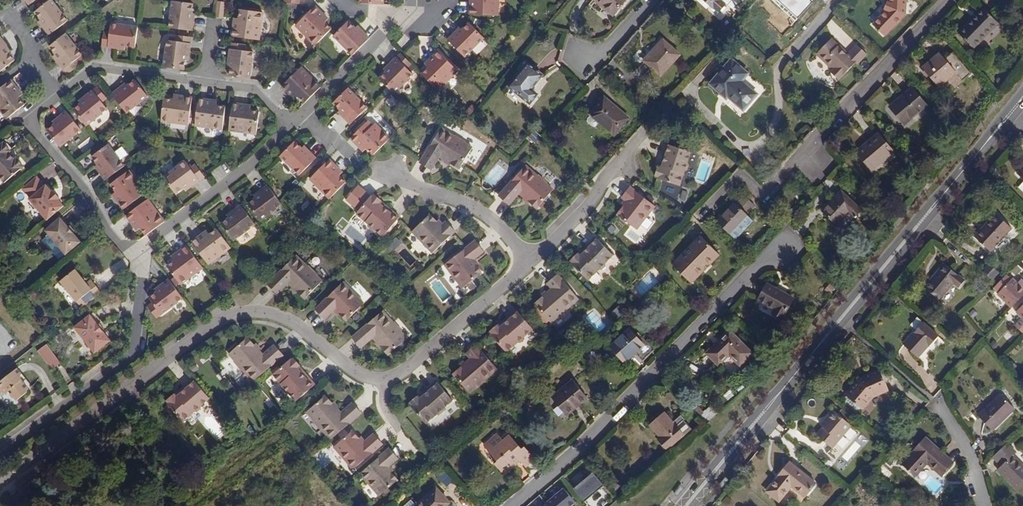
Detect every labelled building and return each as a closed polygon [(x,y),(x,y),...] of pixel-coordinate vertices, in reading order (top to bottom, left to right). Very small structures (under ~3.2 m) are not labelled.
[(19,4),(16,6),(21,14),(40,0),(15,0),(19,4)] [(196,31),(197,23),(193,22),(194,14),(196,4),(176,0),(171,28),(196,31)] [(467,12),(495,14),(495,0),(468,0),(467,12)] [(613,14),(625,0),(596,0),(613,14)] [(718,12),(727,2),(724,0),(706,0),(718,12)] [(887,5),(884,7),(882,9),(884,11),(871,26),(883,38),(903,16),(903,0),(887,0),(887,5)] [(220,1),(218,16),(225,17),(226,1),(220,1)] [(329,29),(323,22),(319,19),(323,15),(313,5),(293,25),(313,45),(329,29)] [(29,17),(35,26),(40,32),(37,35),(42,42),(61,27),(44,6),(29,17)] [(998,23),(982,7),(958,33),(974,48),(998,23)] [(242,10),(240,19),(239,24),(236,23),(233,36),(260,41),(264,13),(242,10)] [(467,20),(463,25),(460,29),(457,26),(447,37),(466,56),(485,36),(467,20)] [(110,22),(110,31),(107,46),(116,48),(117,44),(125,45),(134,46),(137,27),(110,22)] [(351,56),(369,39),(363,33),(360,35),(355,30),(347,23),(332,37),(351,56)] [(51,46),(57,54),(62,60),(59,62),(64,69),(76,61),(83,55),(67,34),(51,46)] [(179,35),(178,41),(193,44),(194,37),(179,35)] [(10,53),(5,46),(8,44),(3,37),(0,39),(0,73),(1,74),(17,61),(10,53)] [(871,51),(860,42),(850,53),(840,45),(842,43),(834,37),(820,53),(836,68),(834,70),(843,78),(859,60),(861,62),(871,51)] [(679,55),(662,39),(643,60),(660,75),(679,55)] [(169,40),(165,67),(185,70),(186,59),(187,52),(192,53),(193,44),(178,41),(169,40)] [(230,76),(250,79),(255,52),(231,49),(229,58),(233,59),(232,67),(230,76)] [(437,49),(428,59),(432,63),(428,66),(422,73),(437,89),(457,68),(437,49)] [(405,67),(410,63),(399,52),(395,56),(405,67)] [(947,80),(954,87),(971,73),(953,52),(945,59),(940,52),(922,68),(939,87),(947,80)] [(62,60),(57,54),(54,56),(59,62),(62,60)] [(411,74),(405,67),(395,56),(385,65),(388,68),(384,71),(377,78),(391,93),(411,74)] [(747,73),(731,59),(709,83),(727,99),(729,97),(743,110),(756,95),(740,80),(747,73)] [(80,65),(76,61),(64,69),(68,75),(80,65)] [(509,86),(530,103),(537,94),(531,89),(542,75),(527,63),(509,86)] [(301,67),(292,77),(282,86),(293,97),(295,95),(298,98),(304,104),(320,87),(301,67)] [(8,118),(26,104),(20,98),(16,93),(20,90),(12,80),(0,90),(0,110),(7,119),(8,118)] [(137,82),(129,88),(124,93),(121,90),(114,96),(128,114),(150,98),(137,82)] [(927,105),(912,87),(890,107),(904,124),(927,105)] [(94,92),(103,104),(108,100),(99,88),(94,92)] [(366,108),(347,88),(333,103),(340,109),(346,115),(343,118),(349,125),(366,108)] [(109,111),(103,104),(94,92),(87,97),(90,101),(84,106),(76,112),(88,128),(109,111)] [(194,97),(181,96),(180,100),(175,99),(166,99),(163,121),(190,125),(194,97)] [(81,102),(84,106),(90,101),(87,97),(81,102)] [(213,106),(214,101),(200,98),(197,126),(223,129),(227,107),(218,106),(213,106)] [(592,115),(602,124),(614,134),(628,118),(605,98),(590,114),(592,115)] [(261,112),(252,111),(247,110),(248,105),(234,103),(230,130),(258,134),(261,112)] [(337,112),(343,118),(346,115),(340,109),(337,112)] [(49,132),(62,148),(83,132),(68,113),(61,118),(63,122),(57,127),(49,132)] [(598,128),(602,124),(592,115),(589,119),(589,122),(595,128),(598,128)] [(63,122),(61,118),(54,123),(57,127),(63,122)] [(373,155),(390,139),(374,123),(371,126),(367,121),(351,138),(360,148),(363,144),(367,148),(373,155)] [(438,153),(445,158),(450,162),(458,168),(473,147),(456,135),(455,135),(442,126),(420,159),(429,166),(438,153)] [(894,152),(878,133),(856,151),(871,171),(894,152)] [(301,147),(295,141),(281,155),(299,174),(316,157),(310,151),(307,153),(301,147)] [(4,183),(23,166),(15,157),(13,159),(7,153),(9,151),(3,142),(0,144),(0,178),(4,183)] [(655,174),(654,176),(678,184),(683,169),(686,167),(687,163),(686,161),(689,150),(666,142),(660,159),(662,160),(661,164),(658,163),(657,166),(654,173),(655,174)] [(304,145),(301,147),(307,153),(310,151),(304,145)] [(93,157),(99,165),(104,172),(101,174),(106,181),(126,167),(109,146),(93,157)] [(329,197),(346,181),(340,174),(336,171),(339,167),(330,158),(310,177),(329,197)] [(173,195),(182,189),(188,184),(190,187),(198,182),(189,169),(183,162),(162,178),(173,195)] [(499,194),(502,196),(529,167),(527,165),(499,194)] [(194,166),(189,169),(198,182),(203,178),(194,166)] [(529,167),(502,196),(508,201),(518,190),(525,196),(530,201),(537,207),(554,189),(547,184),(548,183),(539,175),(538,175),(529,167)] [(110,186),(114,192),(117,197),(115,198),(123,210),(145,194),(129,173),(110,186)] [(46,220),(63,205),(57,197),(59,196),(52,188),(51,189),(46,183),(43,184),(39,179),(25,191),(32,200),(31,201),(46,220)] [(617,212),(636,228),(655,204),(630,184),(622,195),(626,198),(622,204),(623,205),(617,212)] [(282,205),(267,185),(259,191),(261,195),(256,198),(248,204),(259,221),(282,205)] [(860,209),(841,191),(822,211),(836,225),(852,209),(856,213),(860,209)] [(380,203),(379,202),(378,201),(379,200),(373,195),(372,196),(370,194),(354,214),(358,217),(367,224),(367,226),(371,229),(373,229),(382,236),(398,217),(383,205),(382,207),(379,205),(380,203)] [(140,228),(145,236),(163,222),(147,201),(125,216),(132,226),(137,224),(140,228)] [(740,209),(735,203),(717,222),(729,235),(730,233),(747,216),(740,209)] [(237,213),(230,217),(222,223),(233,240),(256,224),(242,204),(234,209),(237,213)] [(228,214),(230,217),(237,213),(234,209),(228,214)] [(1012,228),(996,213),(974,237),(990,251),(1012,228)] [(438,222),(431,215),(413,232),(433,254),(456,232),(447,222),(443,226),(439,221),(438,222)] [(747,216),(730,233),(736,239),(753,221),(747,216)] [(80,241),(73,232),(68,226),(61,217),(46,229),(49,233),(66,253),(80,241)] [(217,229),(210,234),(206,236),(203,232),(192,241),(207,263),(230,247),(217,229)] [(59,259),(66,253),(49,233),(42,239),(59,259)] [(691,282),(703,269),(701,266),(716,251),(701,236),(673,264),(691,282)] [(605,266),(606,263),(614,254),(596,237),(582,250),(584,252),(582,255),(579,253),(578,255),(577,254),(571,260),(572,261),(570,263),(588,280),(599,269),(602,269),(605,266)] [(393,250),(401,244),(397,238),(389,244),(393,250)] [(484,251),(476,240),(445,264),(463,288),(483,273),(477,265),(478,264),(474,259),(484,251)] [(187,244),(176,252),(178,257),(175,259),(167,264),(181,282),(203,267),(187,244)] [(405,248),(399,253),(410,266),(416,261),(405,248)] [(701,266),(703,269),(719,253),(716,251),(701,266)] [(286,281),(293,287),(298,292),(305,299),(322,280),(315,275),(316,274),(307,266),(306,266),(295,256),(268,285),(276,293),(286,281)] [(959,288),(964,280),(943,264),(924,287),(939,300),(953,283),(959,288)] [(83,308),(103,292),(91,278),(86,282),(74,268),(60,279),(83,308)] [(993,280),(999,273),(994,268),(988,276),(993,280)] [(553,288),(547,293),(542,297),(535,304),(551,322),(557,316),(558,317),(567,309),(579,298),(558,274),(548,283),(553,288)] [(1006,274),(996,284),(993,287),(999,293),(1011,279),(1006,274)] [(169,276),(162,281),(165,284),(158,289),(150,295),(162,311),(184,296),(169,276)] [(437,277),(428,284),(443,303),(452,296),(437,277)] [(1011,308),(1022,295),(1022,284),(1021,286),(1017,283),(1012,279),(1011,279),(999,293),(997,294),(1011,308)] [(365,300),(343,280),(316,308),(326,318),(335,308),(339,313),(340,312),(348,319),(365,300)] [(165,284),(162,281),(155,286),(158,289),(165,284)] [(773,312),(783,317),(794,298),(766,284),(758,300),(775,309),(773,312)] [(834,289),(829,284),(825,289),(829,293),(834,289)] [(373,334),(378,340),(383,346),(389,353),(408,337),(402,331),(403,330),(395,321),(394,321),(384,309),(354,335),(361,344),(373,334)] [(504,324),(501,326),(499,325),(498,326),(497,326),(491,330),(491,332),(489,333),(506,352),(518,341),(521,342),(524,338),(525,336),(533,329),(517,309),(502,322),(504,324)] [(112,341),(105,331),(100,324),(92,314),(76,325),(96,353),(112,341)] [(903,344),(918,357),(928,346),(929,346),(938,336),(923,323),(914,332),(913,332),(903,344)] [(644,345),(629,329),(611,345),(625,362),(644,345)] [(706,353),(719,365),(730,355),(740,365),(752,352),(729,331),(706,353)] [(254,381),(284,354),(275,344),(263,355),(259,350),(255,345),(248,338),(229,354),(235,361),(243,370),(254,381)] [(36,352),(52,370),(61,363),(45,344),(36,352)] [(471,358),(466,363),(461,367),(453,374),(470,392),(476,386),(477,387),(486,379),(485,379),(497,368),(477,344),(466,353),(471,358)] [(294,359),(293,357),(274,374),(284,386),(283,388),(287,392),(289,392),(297,401),(316,385),(304,370),(302,372),(300,369),(301,367),(300,366),(300,365),(295,358),(294,359)] [(0,382),(0,393),(4,393),(8,390),(15,400),(16,398),(18,400),(29,392),(28,390),(30,389),(21,378),(22,373),(17,368),(0,382)] [(845,395),(847,397),(861,408),(862,410),(873,397),(888,390),(879,369),(859,379),(845,395)] [(587,397),(573,380),(551,398),(566,415),(587,397)] [(202,407),(211,399),(194,381),(180,393),(182,395),(179,397),(177,395),(175,397),(175,396),(168,401),(169,402),(167,404),(184,423),(196,413),(199,413),(202,410),(202,407)] [(453,400),(437,381),(422,393),(424,395),(421,398),(419,396),(417,398),(417,397),(410,402),(411,403),(409,404),(425,424),(438,413),(440,414),(444,410),(444,408),(453,400)] [(992,430),(1015,408),(1000,394),(978,415),(992,430)] [(321,427),(331,439),(361,413),(352,403),(341,412),(337,408),(332,402),(326,395),(307,411),(313,418),(312,418),(320,427),(321,427)] [(861,408),(847,397),(842,402),(856,414),(861,408)] [(852,426),(833,410),(820,425),(822,427),(816,434),(832,448),(852,426)] [(673,423),(664,413),(651,426),(662,438),(660,440),(667,449),(691,427),(681,416),(673,423)] [(353,470),(383,444),(374,434),(364,443),(360,437),(359,438),(353,431),(334,447),(353,470)] [(517,457),(520,460),(525,467),(535,458),(525,446),(522,448),(510,435),(504,441),(498,433),(484,445),(497,461),(495,463),(504,474),(516,463),(513,460),(517,457)] [(927,463),(941,476),(953,462),(925,437),(901,463),(916,477),(927,463)] [(993,457),(1001,465),(997,470),(1018,492),(1022,487),(1022,467),(1012,455),(1015,452),(1006,443),(993,457)] [(390,448),(360,474),(379,497),(398,480),(392,473),(393,472),(388,467),(399,459),(390,448)] [(791,486),(804,496),(815,483),(789,461),(778,475),(779,476),(767,491),(779,501),(791,486)] [(593,474),(575,489),(585,501),(604,487),(593,474)] [(450,502),(436,488),(416,505),(411,499),(403,505),(445,505),(450,502)] [(548,502),(551,505),(573,505),(576,503),(565,489),(548,502)]
